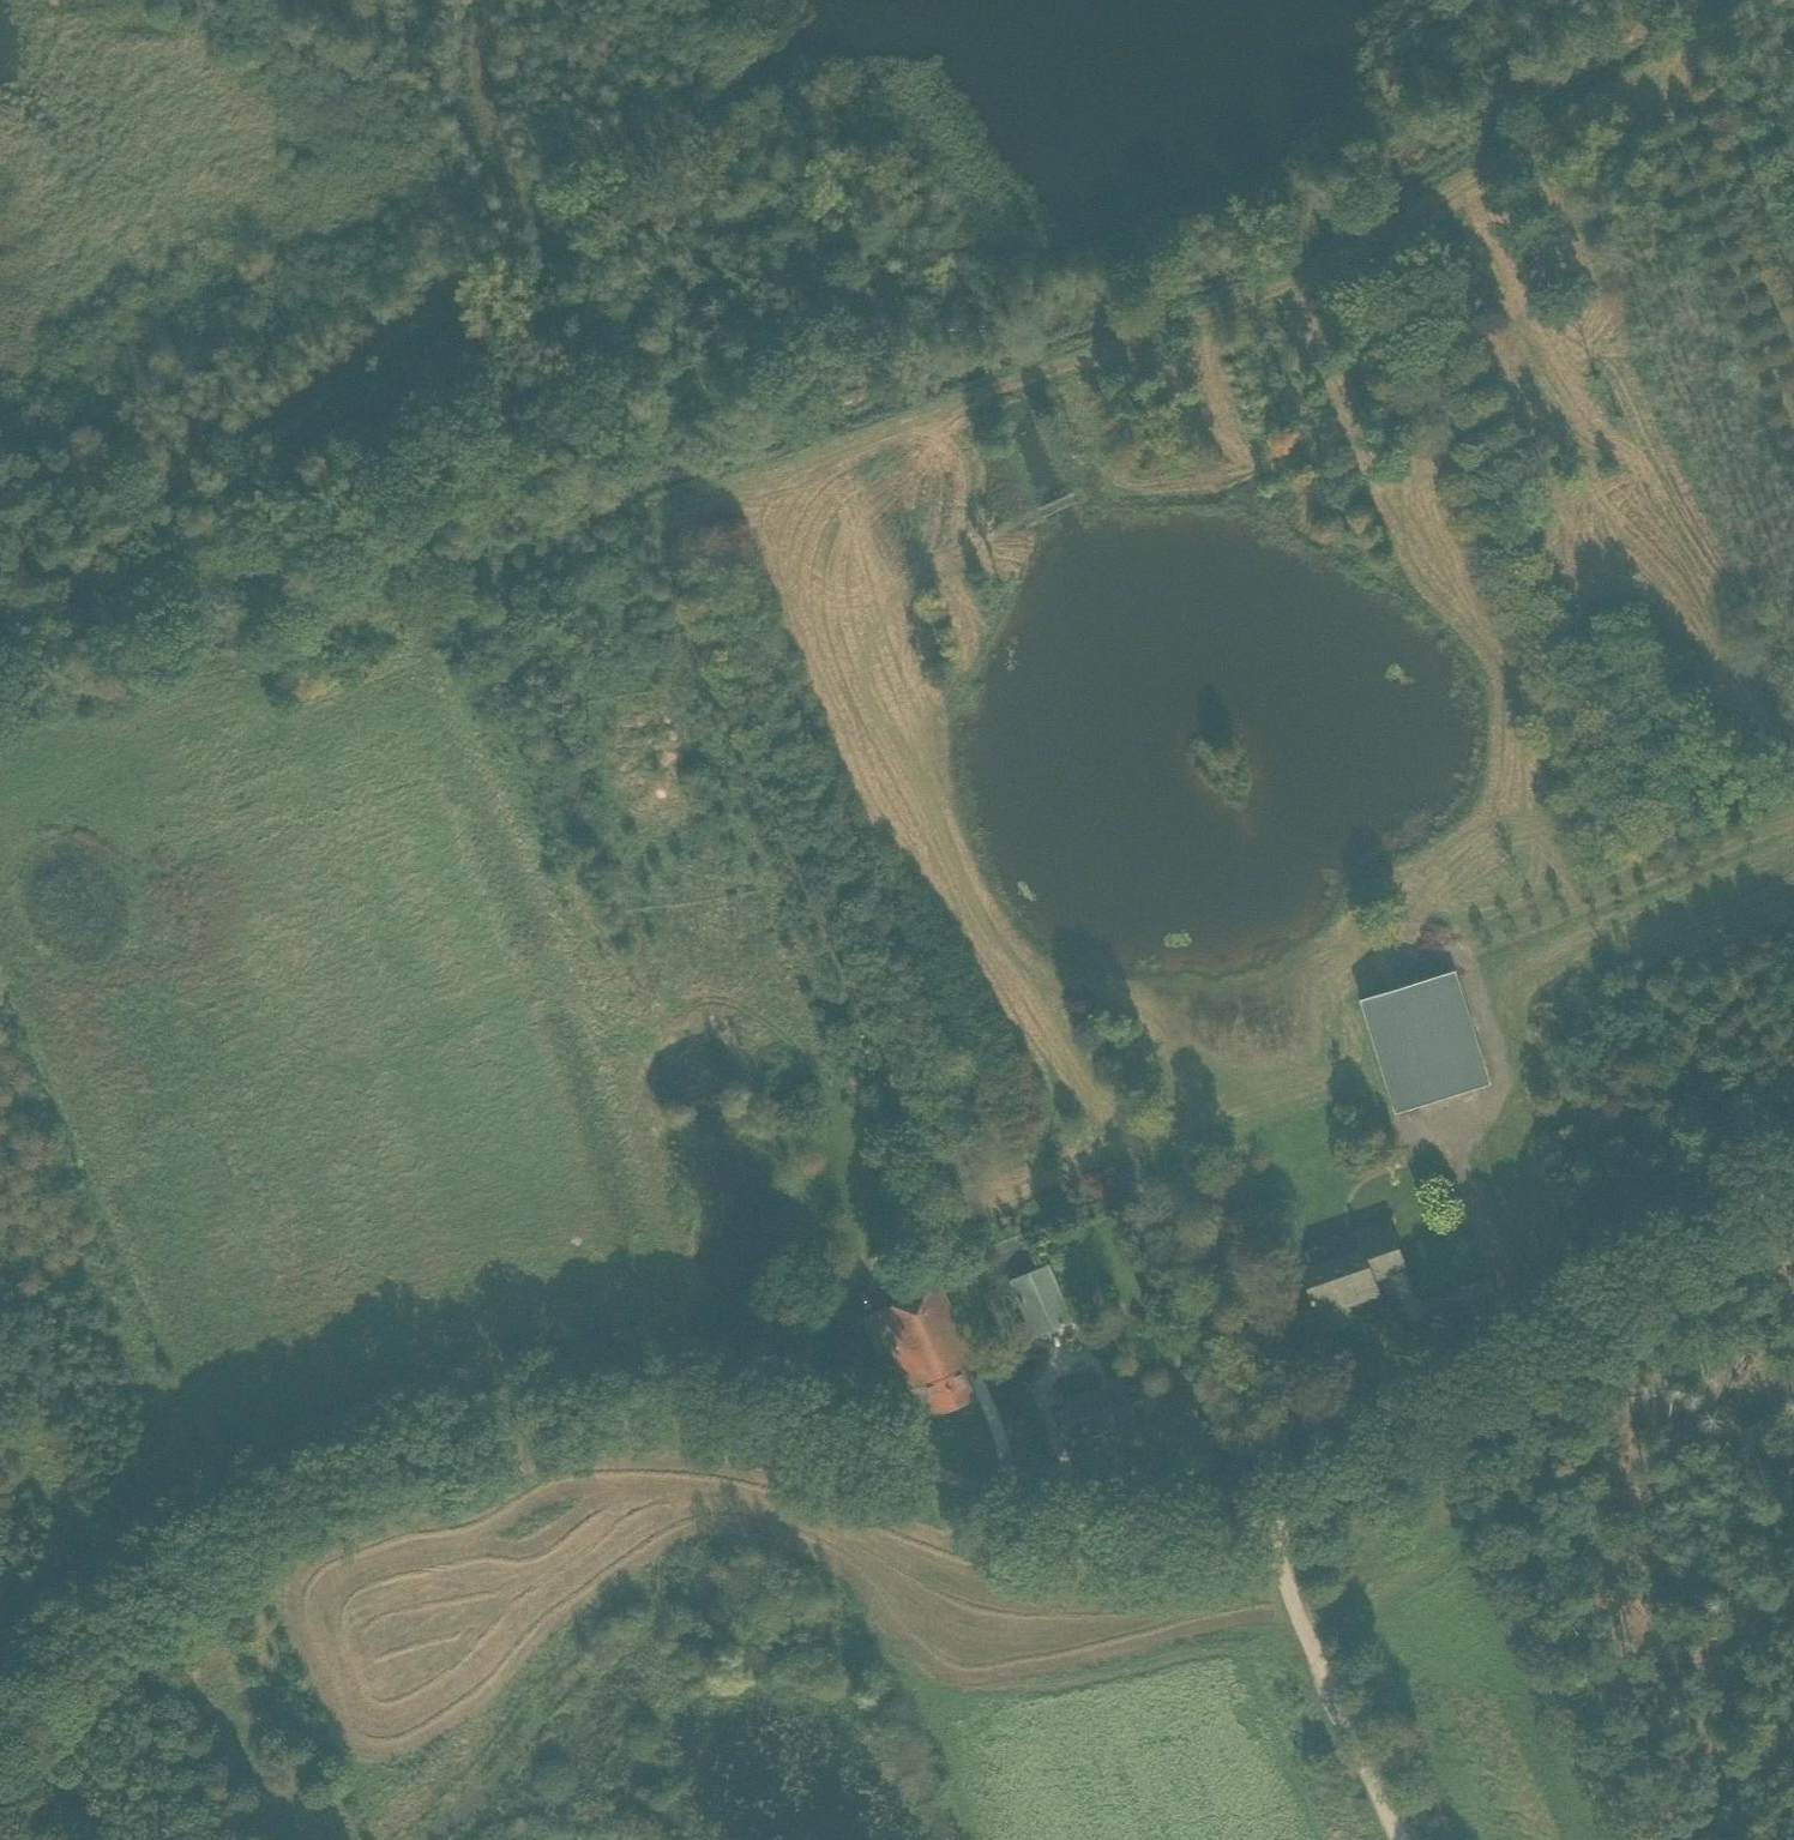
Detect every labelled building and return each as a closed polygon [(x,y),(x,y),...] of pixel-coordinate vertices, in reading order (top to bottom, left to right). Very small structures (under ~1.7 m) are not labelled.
[(1454,971),(1362,1000),(1396,1113),(1489,1084),(1454,971)] [(1374,1279),(1406,1268),(1389,1222),(1357,1233),(1362,1250),(1305,1270),(1320,1314),(1379,1294),(1374,1279)] [(1033,1337),(1070,1322),(1047,1266),(1010,1281),(1033,1337)] [(975,1361),(941,1284),(861,1317),(877,1356),(892,1350),(909,1389),(921,1384),(935,1415),(973,1399),(960,1368),(975,1361)] [(1114,1437),(1150,1426),(1138,1386),(1127,1390),(1126,1385),(1064,1404),(1075,1440),(1111,1429),(1114,1437)]
